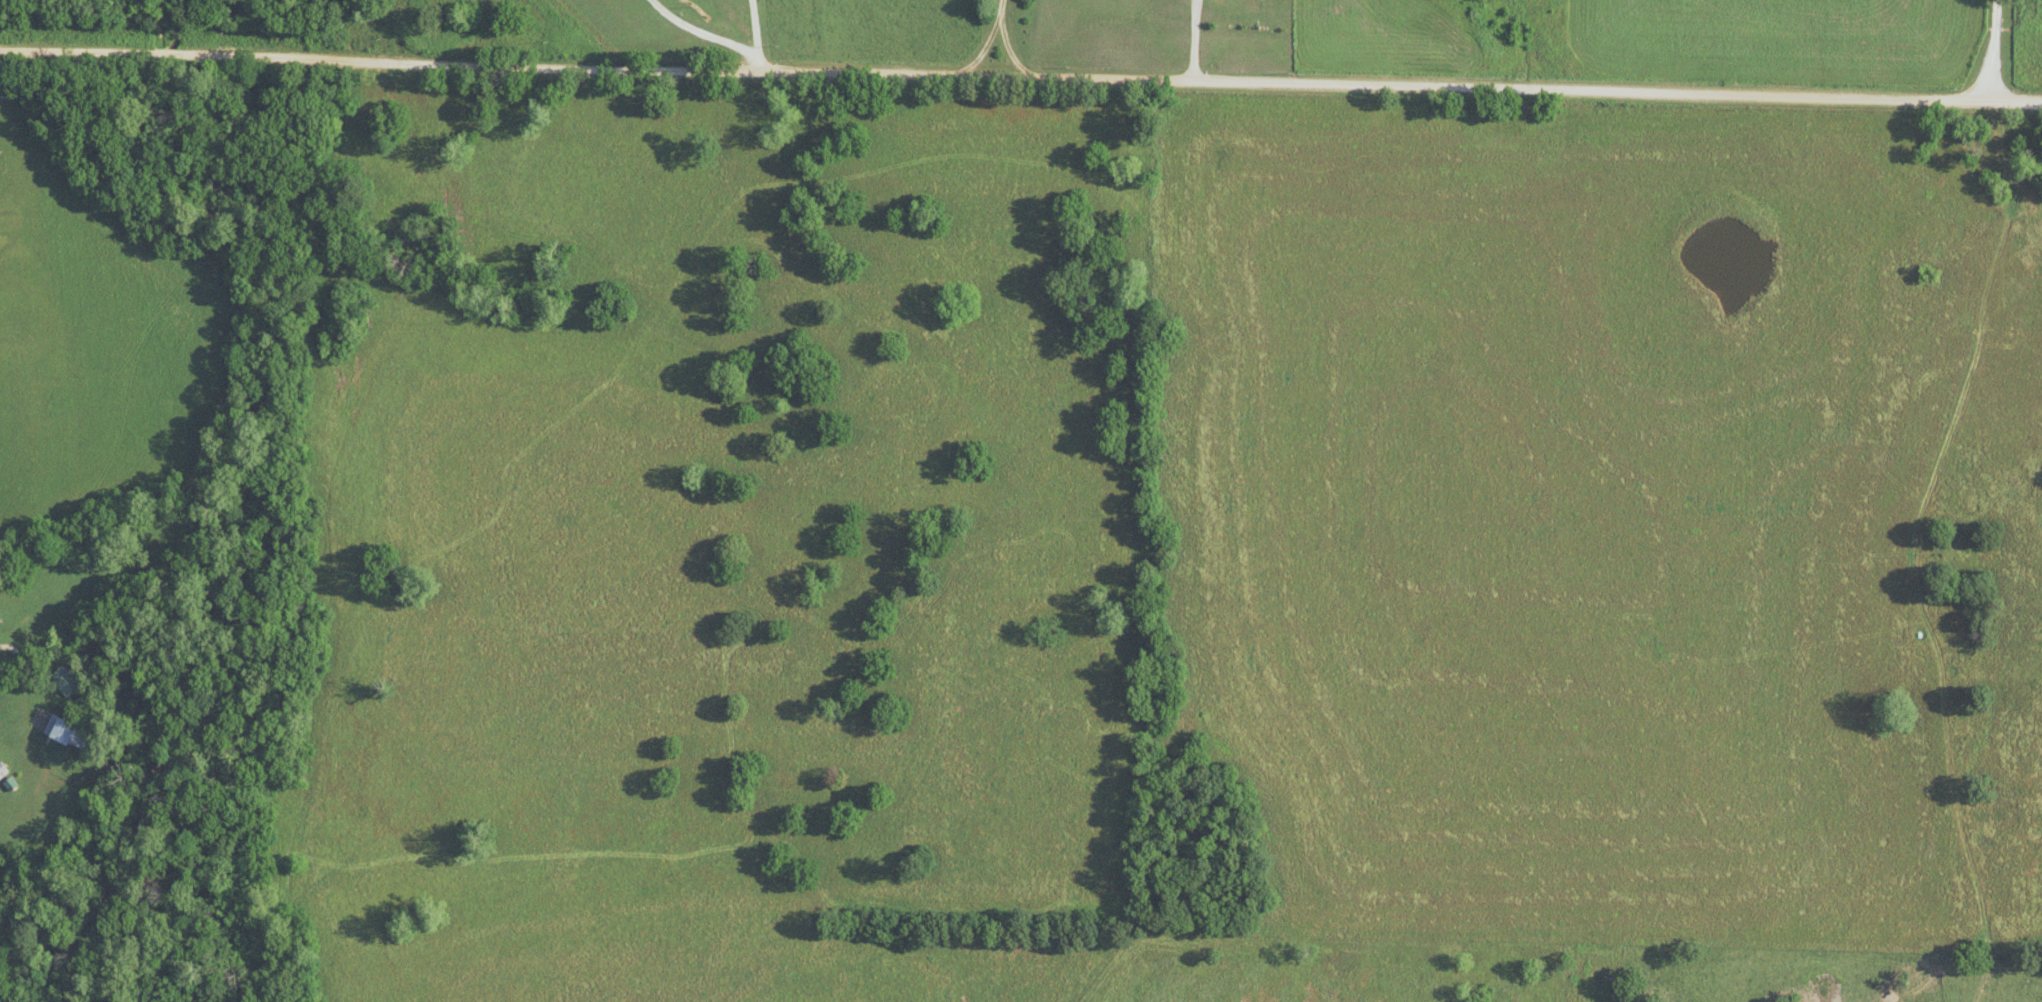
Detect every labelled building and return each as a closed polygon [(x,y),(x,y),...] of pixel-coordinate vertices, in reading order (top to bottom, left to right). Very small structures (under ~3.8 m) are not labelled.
[(1261,0),(1243,0),(1242,7),(1260,9),(1261,0)] [(54,683),(64,695),(76,684),(66,673),(54,683)] [(76,727),(52,715),(43,734),(66,745),(76,727)]
